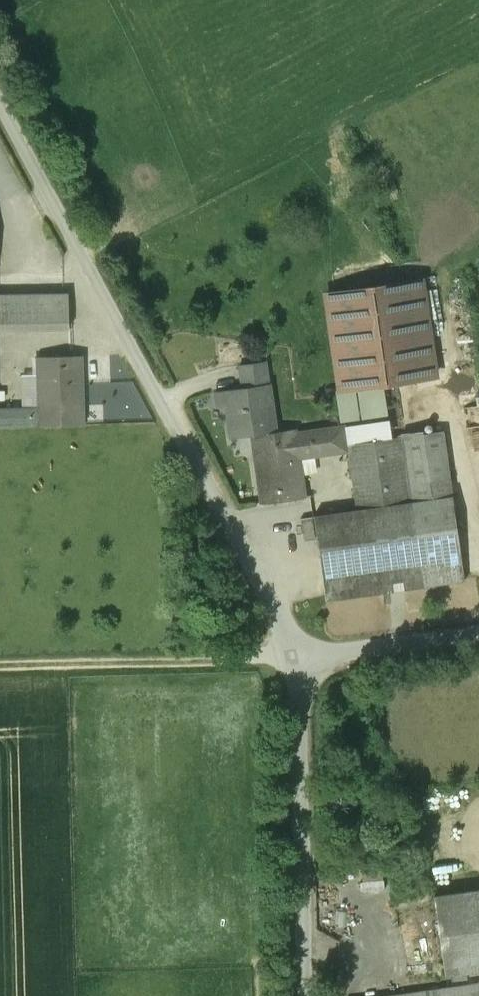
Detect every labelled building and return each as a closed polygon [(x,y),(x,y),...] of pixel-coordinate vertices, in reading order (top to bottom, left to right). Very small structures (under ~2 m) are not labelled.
[(422,280),(326,294),(340,389),(435,375),(422,280)] [(0,294),(0,330),(70,328),(69,292),(0,294)] [(37,355),(38,406),(0,407),(0,425),(84,423),(82,354),(37,355)] [(252,379),(268,377),(265,361),(239,364),(242,381),(252,379)] [(306,497),(299,456),(296,433),(295,428),(276,431),(268,377),(252,379),(253,386),(225,390),(232,438),(252,435),(262,504),(306,497)] [(357,510),(314,516),(327,600),(465,580),(443,431),(348,444),(346,426),(296,433),(299,456),(348,449),(357,510)] [(358,887),(381,887),(382,862),(359,862),(358,887)] [(444,975),(478,971),(478,888),(433,894),(444,975)] [(381,995),(478,995),(478,982),(381,995)]
